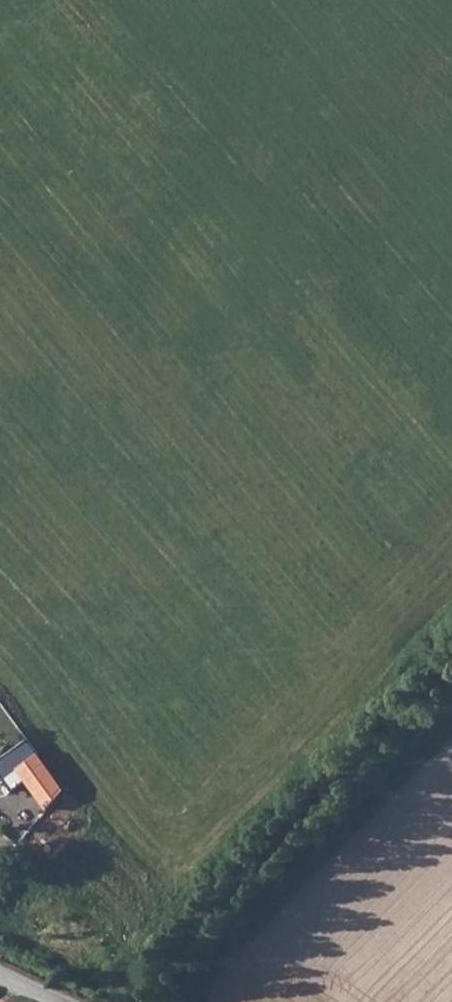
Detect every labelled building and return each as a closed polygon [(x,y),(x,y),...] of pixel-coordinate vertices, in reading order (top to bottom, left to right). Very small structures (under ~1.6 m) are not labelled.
[(0,758),(0,773),(13,792),(25,782),(44,810),(65,790),(30,740),(0,758)]
